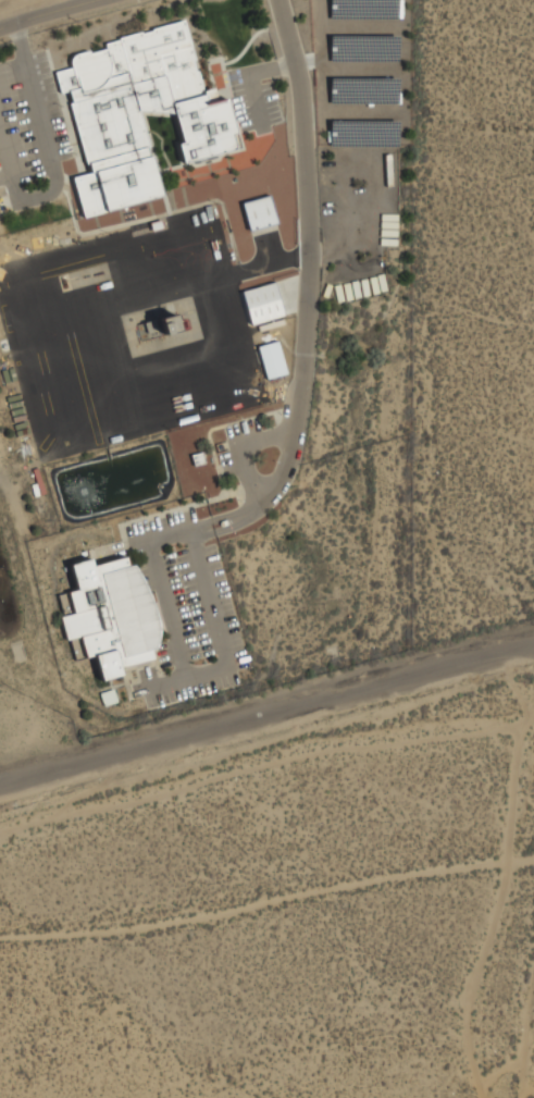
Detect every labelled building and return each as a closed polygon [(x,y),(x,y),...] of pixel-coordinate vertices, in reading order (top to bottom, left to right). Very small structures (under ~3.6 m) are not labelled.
[(117,44),(183,25),(206,104),(170,116),(137,111),(117,44)] [(148,155),(89,171),(59,59),(117,44),(137,111),(148,155)] [(240,146),(184,163),(170,116),(206,104),(225,99),(240,146)] [(160,194),(80,218),(69,178),(89,171),(148,155),(160,194)] [(248,229),(276,224),(271,196),(243,201),(248,229)] [(241,291),(251,325),(284,315),(274,282),(241,291)] [(145,328),(172,320),(176,335),(149,343),(145,328)] [(257,346),(267,379),(287,374),(277,341),(257,346)] [(75,562),(98,555),(100,565),(132,556),(134,566),(139,565),(145,570),(152,582),(160,597),(166,618),(166,634),(161,644),(156,645),(159,656),(128,665),(131,673),(107,679),(100,653),(78,659),(73,639),(70,639),(63,615),(66,614),(61,593),(82,588),(75,562)]
